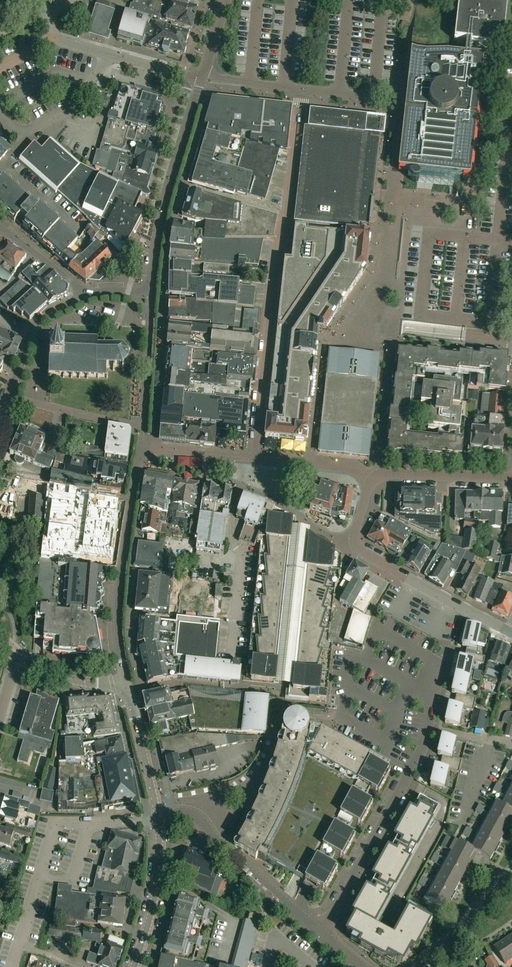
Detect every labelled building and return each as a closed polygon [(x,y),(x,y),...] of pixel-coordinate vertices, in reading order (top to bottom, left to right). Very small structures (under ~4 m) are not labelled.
[(127,16),(145,21),(146,15),(158,19),(171,24),(172,26),(176,27),(178,26),(191,30),(194,17),(196,16),(197,13),(196,11),(197,9),(188,6),(190,0),(178,0),(177,3),(170,1),(170,3),(159,0),(134,0),(132,5),(131,4),(127,16)] [(500,44),(502,41),(503,39),(503,38),(507,0),(458,0),(454,42),(466,43),(465,57),(440,55),(411,51),(398,171),(470,179),(483,59),(470,58),(471,46),(489,48),(491,48),(494,47),(495,47),(498,45),(500,44)] [(97,1),(95,8),(99,9),(91,32),(106,37),(115,8),(109,6),(110,5),(97,1)] [(145,21),(127,16),(124,15),(117,40),(128,44),(129,42),(142,46),(145,38),(148,39),(146,47),(160,51),(160,52),(162,53),(163,55),(166,56),(167,55),(169,51),(183,55),(183,54),(185,54),(186,48),(185,47),(189,36),(153,25),(150,32),(147,31),(149,22),(145,21)] [(109,113),(108,118),(109,118),(125,124),(134,93),(135,88),(135,87),(118,83),(110,114),(109,113)] [(134,93),(125,124),(128,125),(154,134),(154,132),(156,127),(158,128),(163,110),(154,93),(144,90),(135,87),(135,88),(134,93)] [(91,104),(103,108),(107,97),(95,92),(91,104)] [(250,144),(280,150),(287,152),(292,107),(216,99),(206,134),(250,144)] [(382,118),(310,110),(309,123),(299,219),(361,226),(361,227),(371,227),(374,202),(373,201),(382,118)] [(106,130),(109,131),(105,144),(110,145),(122,149),(124,142),(128,125),(125,124),(109,118),(108,118),(107,120),(108,120),(106,130)] [(108,154),(110,155),(106,171),(114,173),(116,166),(133,172),(135,165),(138,166),(139,164),(151,168),(152,166),(154,166),(158,151),(151,148),(155,134),(154,134),(128,125),(124,142),(122,149),(110,145),(108,154)] [(250,144),(206,134),(191,184),(233,197),(235,190),(265,199),(280,150),(250,144)] [(11,148),(2,139),(0,141),(0,145),(7,152),(11,148)] [(145,197),(146,197),(146,196),(121,183),(120,185),(79,164),(77,163),(51,139),(41,150),(34,143),(19,160),(53,190),(55,188),(87,218),(90,214),(90,215),(100,196),(115,203),(134,213),(141,195),(145,197)] [(114,173),(114,174),(123,177),(122,178),(123,179),(121,183),(146,196),(146,197),(148,196),(148,194),(149,193),(146,186),(151,168),(139,164),(138,166),(135,165),(133,172),(116,166),(114,173)] [(14,222),(17,218),(24,225),(23,226),(60,260),(68,251),(69,252),(77,243),(39,208),(37,210),(2,177),(0,180),(0,209),(14,222)] [(259,241),(263,241),(273,241),(277,218),(203,196),(202,196),(197,194),(195,195),(194,192),(191,194),(189,191),(187,193),(188,195),(187,196),(188,197),(185,199),(186,201),(185,208),(182,210),(183,213),(181,214),(182,217),(182,219),(196,222),(205,223),(204,235),(207,235),(207,239),(259,241)] [(87,218),(86,219),(90,223),(99,232),(119,253),(125,247),(141,216),(140,216),(134,213),(115,203),(100,196),(90,215),(90,214),(87,218)] [(192,228),(192,226),(184,224),(183,227),(174,225),(171,244),(171,246),(199,249),(200,239),(202,239),(202,232),(195,231),(195,230),(192,228)] [(367,235),(295,227),(291,259),(285,259),(284,260),(269,400),(269,403),(267,418),(265,439),(305,443),(305,441),(309,390),(314,332),(321,331),(344,297),(365,268),(367,235)] [(207,239),(202,239),(200,239),(199,249),(171,246),(170,250),(170,254),(169,263),(192,265),(210,267),(229,268),(257,271),(258,267),(263,241),(259,241),(207,239)] [(26,257),(21,254),(6,242),(5,243),(0,251),(0,268),(11,276),(26,257)] [(70,269),(69,271),(85,284),(96,274),(99,274),(102,271),(102,269),(104,267),(110,261),(96,245),(81,259),(78,259),(70,269)] [(69,252),(68,251),(60,260),(70,269),(78,259),(69,252)] [(29,269),(56,300),(67,294),(68,290),(57,280),(36,263),(29,269)] [(169,263),(169,275),(203,278),(203,275),(229,276),(229,268),(210,267),(192,265),(169,263)] [(22,276),(48,305),(56,300),(29,269),(22,276)] [(253,308),(254,295),(241,294),(242,287),(238,287),(239,282),(216,279),(215,287),(206,287),(207,284),(202,283),(203,278),(169,275),(168,295),(170,296),(170,300),(194,301),(194,302),(196,302),(196,303),(236,307),(242,307),(253,308)] [(0,300),(0,302),(7,309),(9,308),(14,313),(16,310),(22,316),(24,314),(29,320),(45,305),(31,289),(20,281),(0,300)] [(190,327),(205,329),(233,332),(236,307),(196,303),(194,303),(175,302),(170,302),(169,322),(190,322),(190,327)] [(233,332),(205,329),(190,327),(169,324),(167,345),(202,349),(201,352),(215,354),(256,358),(258,342),(256,342),(256,339),(257,339),(258,339),(258,338),(259,338),(259,337),(259,336),(258,335),(257,334),(256,334),(257,324),(260,324),(261,313),(241,311),(239,332),(233,332)] [(13,359),(22,339),(0,329),(0,354),(13,359)] [(46,361),(46,364),(49,364),(49,375),(47,376),(48,377),(50,376),(63,376),(63,379),(64,379),(64,376),(71,376),(71,379),(72,379),(72,377),(78,377),(78,379),(80,379),(80,377),(86,377),(86,379),(88,379),(88,377),(96,377),(98,379),(99,378),(98,378),(105,378),(107,379),(108,378),(106,376),(106,369),(112,369),(112,372),(114,372),(114,369),(121,369),(122,372),(124,371),(123,368),(127,364),(130,365),(130,363),(127,362),(127,356),(130,355),(130,353),(126,354),(123,350),(124,347),(122,347),(121,350),(114,349),(114,346),(112,346),(112,349),(106,349),(106,346),(104,346),(104,349),(98,349),(98,346),(97,346),(97,341),(99,339),(98,338),(97,340),(88,339),(88,337),(86,337),(86,339),(80,339),(80,337),(79,337),(79,339),(73,339),(73,337),(71,337),(71,339),(65,339),(65,336),(63,336),(63,338),(51,338),(49,336),(47,338),(49,339),(49,349),(46,349),(46,352),(49,353),(49,361),(46,361)] [(167,351),(166,362),(167,362),(178,363),(178,362),(209,365),(209,363),(211,363),(212,355),(191,353),(191,354),(167,351)] [(379,357),(330,351),(319,452),(368,457),(379,357)] [(432,369),(434,356),(428,355),(399,352),(388,452),(441,458),(441,456),(453,457),(461,458),(463,442),(457,441),(458,438),(458,433),(459,433),(461,414),(456,414),(457,406),(459,407),(462,384),(433,381),(433,388),(422,387),(422,388),(418,387),(418,383),(425,383),(426,368),(432,369)] [(215,354),(213,368),(222,369),(222,368),(230,369),(229,372),(228,372),(228,375),(227,375),(227,381),(251,384),(254,384),(256,358),(215,354)] [(470,376),(468,389),(503,393),(507,357),(499,356),(499,358),(479,356),(479,358),(459,356),(459,359),(434,356),(432,369),(437,370),(437,372),(470,376)] [(189,377),(227,381),(227,375),(228,375),(228,372),(229,372),(230,369),(222,368),(222,369),(213,368),(209,367),(209,365),(178,362),(178,363),(167,362),(166,362),(165,372),(166,372),(166,373),(179,374),(179,377),(189,378),(189,377)] [(184,392),(184,395),(215,399),(215,396),(249,400),(250,392),(251,384),(227,381),(189,377),(189,378),(179,377),(179,374),(166,373),(165,390),(184,392)] [(224,400),(215,399),(184,395),(184,392),(165,390),(163,400),(161,419),(161,428),(183,430),(184,420),(216,424),(221,425),(224,400)] [(480,417),(473,416),(473,417),(471,435),(469,435),(468,453),(502,456),(505,419),(500,418),(502,396),(490,395),(482,394),(480,417)] [(221,425),(246,428),(249,403),(224,400),(221,425)] [(184,420),(183,430),(161,428),(160,437),(164,442),(213,447),(216,424),(184,420)] [(126,466),(130,433),(128,430),(109,426),(105,449),(89,447),(88,458),(98,461),(109,463),(126,466)] [(16,464),(20,465),(23,464),(24,461),(49,471),(53,461),(41,456),(42,454),(39,452),(44,441),(44,440),(43,439),(41,434),(36,432),(31,434),(30,434),(30,433),(29,429),(25,428),(21,429),(21,430),(20,430),(9,455),(10,455),(16,457),(15,460),(16,464)] [(52,443),(47,454),(54,457),(59,446),(52,443)] [(127,466),(126,466),(109,463),(98,461),(88,458),(57,451),(55,463),(66,465),(64,473),(72,475),(71,477),(92,482),(119,488),(119,484),(124,485),(125,479),(127,466)] [(96,499),(98,499),(117,502),(118,502),(120,488),(119,488),(92,482),(71,477),(62,475),(62,476),(52,474),(50,487),(57,488),(61,489),(80,494),(96,499)] [(145,476),(143,488),(143,489),(140,506),(141,506),(141,509),(145,510),(142,531),(158,534),(160,520),(165,521),(168,503),(165,503),(166,496),(168,496),(169,493),(170,493),(172,481),(173,480),(172,480),(158,478),(158,477),(158,478),(155,477),(145,476),(145,475),(145,476)] [(174,481),(172,492),(174,493),(172,503),(179,505),(178,513),(176,512),(176,518),(184,519),(185,514),(193,516),(195,507),(193,506),(194,499),(196,499),(198,486),(199,486),(199,485),(197,485),(175,481),(174,480),(174,481)] [(337,517),(338,514),(349,516),(353,493),(341,491),(341,492),(337,491),(338,489),(334,488),(317,483),(312,500),(309,510),(330,516),(330,515),(337,517)] [(232,492),(204,488),(205,486),(204,486),(198,523),(196,535),(196,538),(198,538),(196,550),(219,554),(225,522),(226,522),(228,506),(230,507),(232,492)] [(117,506),(46,488),(40,562),(64,564),(67,556),(110,561),(117,506)] [(436,492),(401,491),(400,497),(395,497),(394,517),(435,536),(441,536),(442,499),(436,498),(436,492)] [(239,541),(255,547),(256,543),(265,518),(260,517),(265,505),(265,504),(244,496),(239,509),(239,510),(236,518),(246,521),(239,541)] [(43,498),(30,497),(28,519),(41,520),(43,498)] [(278,686),(279,679),(294,528),(295,520),(265,505),(260,517),(265,518),(256,543),(261,544),(246,678),(251,679),(251,682),(274,684),(273,686),(278,686)] [(391,521),(381,515),(377,523),(368,539),(376,544),(386,550),(389,544),(395,548),(395,547),(401,551),(412,533),(399,526),(396,531),(388,526),(391,521)] [(198,523),(191,522),(189,534),(196,535),(198,523)] [(511,528),(504,527),(504,532),(507,533),(506,541),(511,542),(511,528)] [(294,528),(278,686),(283,687),(289,688),(309,538),(310,529),(302,528),(294,528)] [(466,544),(466,534),(458,533),(457,543),(466,544)] [(151,544),(136,542),(133,567),(156,569),(156,572),(162,573),(165,545),(164,545),(165,535),(160,534),(159,544),(151,544)] [(308,701),(325,703),(332,644),(329,641),(335,589),(338,583),(341,557),(336,557),(336,555),(309,538),(289,688),(288,698),(308,701)] [(412,553),(405,564),(404,565),(419,573),(430,554),(429,554),(433,548),(420,540),(416,546),(415,548),(413,547),(410,552),(412,553)] [(428,579),(443,588),(443,587),(442,587),(463,552),(442,545),(434,557),(440,561),(429,579),(428,579)] [(498,574),(511,576),(511,559),(501,557),(501,558),(500,564),(500,565),(498,574)] [(75,565),(64,564),(40,562),(36,608),(90,613),(99,614),(102,571),(76,569),(76,568),(75,565)] [(354,563),(340,588),(346,591),(339,602),(353,611),(343,642),(362,647),(371,619),(363,616),(377,592),(366,585),(365,585),(361,583),(368,571),(354,563)] [(456,590),(456,591),(467,596),(477,577),(471,574),(473,569),(461,563),(456,574),(461,576),(458,583),(460,583),(456,590)] [(157,614),(168,615),(172,575),(156,573),(155,576),(138,574),(135,612),(157,614)] [(183,585),(198,585),(199,576),(184,576),(183,585)] [(482,579),(481,578),(481,580),(474,598),(474,599),(473,599),(473,600),(485,604),(490,590),(493,583),(487,581),(482,579)] [(490,590),(499,595),(503,587),(493,583),(490,590)] [(511,606),(511,591),(503,587),(499,595),(490,590),(485,604),(494,608),(492,612),(506,618),(511,606)] [(36,608),(34,639),(33,651),(34,639),(43,640),(43,655),(44,650),(53,651),(52,655),(90,658),(93,658),(94,658),(97,657),(98,656),(99,654),(100,653),(100,652),(100,650),(95,621),(89,621),(90,613),(36,608)] [(215,661),(216,658),(204,657),(205,651),(205,645),(206,639),(207,633),(218,635),(219,622),(176,618),(176,624),(140,620),(136,657),(141,657),(148,684),(177,678),(177,677),(202,679),(203,678),(238,684),(240,664),(215,661)] [(476,656),(477,650),(475,649),(476,644),(485,646),(487,637),(479,633),(480,629),(466,626),(464,639),(462,647),(466,648),(465,654),(477,657),(477,656),(476,656)] [(494,644),(487,663),(488,663),(485,669),(500,674),(503,668),(510,650),(494,644)] [(458,667),(457,667),(455,677),(469,680),(471,680),(473,673),(470,672),(473,663),(482,665),(484,658),(477,656),(477,657),(465,654),(464,660),(460,659),(458,667)] [(476,699),(465,697),(468,687),(469,688),(471,680),(469,680),(455,677),(453,687),(454,687),(452,694),(456,695),(455,701),(458,702),(474,706),(476,699)] [(144,697),(142,697),(143,698),(145,707),(144,708),(146,713),(147,713),(150,725),(150,726),(151,726),(156,725),(159,735),(170,733),(167,722),(189,717),(192,729),(197,730),(194,716),(190,702),(187,691),(184,690),(180,691),(181,694),(169,697),(168,692),(144,697)] [(202,696),(196,694),(192,692),(187,691),(190,702),(194,716),(197,730),(205,730),(208,698),(202,696)] [(22,740),(14,767),(40,774),(49,743),(43,741),(52,709),(53,710),(56,701),(31,694),(21,729),(27,731),(24,741),(22,740)] [(234,697),(230,732),(242,732),(246,696),(242,696),(238,697),(234,697)] [(252,699),(252,698),(250,697),(248,697),(246,696),(242,732),(263,734),(266,701),(252,699)] [(220,699),(217,731),(230,732),(234,697),(229,698),(225,699),(220,699)] [(114,712),(114,708),(113,706),(111,703),(107,700),(104,699),(101,699),(88,700),(88,698),(64,700),(68,738),(93,735),(93,739),(119,736),(114,712)] [(214,699),(208,698),(205,730),(217,731),(220,699),(214,699)] [(474,706),(458,702),(455,701),(453,707),(449,706),(448,714),(447,713),(444,724),(460,728),(462,720),(460,719),(462,710),(473,712),(474,706)] [(482,730),(484,721),(486,714),(474,711),(471,728),(482,731),(482,730)] [(504,736),(511,738),(511,713),(510,713),(507,712),(505,714),(503,716),(502,723),(508,724),(504,736)] [(283,727),(281,736),(274,759),(266,782),(257,804),(249,820),(246,826),(234,847),(256,859),(257,857),(266,861),(267,858),(305,879),(304,881),(325,892),(337,870),(329,866),(334,855),(343,859),(355,838),(346,833),(352,822),(360,827),(372,805),(364,800),(370,790),(378,794),(390,773),(388,771),(390,768),(382,764),(317,728),(317,730),(308,727),(307,723),(305,720),(302,717),(298,715),(293,715),(289,716),(286,719),(284,722),(283,727)] [(122,718),(129,753),(134,752),(127,717),(122,718)] [(120,736),(119,736),(93,739),(93,740),(94,740),(95,745),(88,747),(86,741),(60,742),(60,764),(59,764),(58,783),(59,783),(58,813),(87,813),(101,810),(102,813),(104,812),(104,809),(109,808),(109,810),(113,809),(113,808),(113,807),(114,809),(115,810),(117,810),(118,810),(120,809),(120,807),(121,806),(129,804),(129,806),(133,808),(138,807),(140,803),(135,778),(133,778),(133,775),(134,774),(131,762),(127,758),(123,759),(123,755),(120,740),(119,740),(118,737),(120,736)] [(460,768),(462,761),(451,758),(453,749),(455,750),(457,742),(441,738),(439,749),(440,749),(438,756),(442,757),(440,763),(460,768)] [(182,740),(164,744),(172,779),(171,779),(174,790),(185,787),(184,786),(189,785),(190,786),(213,780),(218,779),(227,777),(230,776),(239,772),(247,766),(250,763),(253,759),(255,756),(258,750),(260,744),(260,740),(259,739),(242,743),(246,759),(215,766),(215,765),(194,770),(191,761),(187,762),(182,740)] [(460,768),(440,763),(439,769),(435,768),(433,775),(432,775),(430,786),(446,789),(447,781),(445,781),(448,772),(458,774),(460,768)] [(49,768),(43,789),(52,792),(55,780),(55,770),(49,768)] [(432,903),(445,910),(470,862),(475,853),(489,860),(511,818),(511,786),(501,806),(496,803),(471,850),(446,837),(440,847),(451,853),(426,900),(432,903)] [(385,960),(387,956),(402,964),(408,952),(407,952),(409,948),(414,951),(430,923),(408,911),(390,943),(370,932),(431,822),(438,808),(419,798),(412,811),(409,809),(394,837),(397,838),(390,850),(388,849),(372,876),(375,878),(369,889),(366,888),(351,915),(356,918),(354,923),(352,922),(346,933),(361,941),(359,946),(385,960)] [(5,819),(5,818),(16,821),(20,808),(28,810),(30,804),(19,800),(17,806),(9,804),(0,801),(0,817),(5,819)] [(15,834),(28,838),(30,832),(7,825),(5,831),(0,829),(0,845),(10,848),(15,834)] [(111,834),(102,869),(129,876),(132,877),(141,841),(111,834)] [(222,881),(222,880),(217,878),(219,872),(213,870),(217,861),(188,850),(181,869),(187,871),(184,881),(210,895),(216,897),(218,892),(223,894),(227,882),(222,881)] [(8,862),(8,861),(14,863),(16,857),(10,855),(0,853),(0,859),(8,862)] [(125,894),(129,876),(102,869),(98,868),(93,890),(116,893),(125,894)] [(122,929),(126,901),(116,900),(87,896),(71,893),(72,887),(58,885),(54,919),(64,921),(63,926),(75,928),(76,922),(122,929)] [(116,900),(116,893),(93,890),(88,889),(87,896),(116,900)] [(203,944),(198,942),(203,920),(209,922),(210,916),(204,915),(206,907),(196,902),(184,899),(185,897),(178,895),(163,957),(192,963),(196,947),(202,949),(203,944)] [(248,921),(258,924),(260,917),(250,914),(248,921)] [(258,925),(244,921),(242,927),(256,931),(258,925)] [(97,942),(100,943),(100,941),(101,932),(49,925),(48,936),(97,942)] [(256,931),(242,927),(241,933),(255,937),(256,931)] [(239,939),(253,943),(255,937),(241,933),(239,939)] [(503,941),(511,955),(511,935),(503,941)] [(96,956),(90,954),(87,963),(99,966),(116,966),(117,961),(119,962),(123,950),(123,949),(125,943),(108,937),(106,943),(100,941),(100,943),(97,942),(95,948),(98,949),(96,956)] [(238,945),(252,949),(253,943),(239,939),(238,945)] [(504,964),(511,959),(511,955),(503,941),(493,948),(504,964)] [(236,951),(250,955),(252,949),(238,945),(236,951)] [(234,957),(248,961),(250,955),(236,951),(234,957)] [(472,966),(477,956),(471,953),(465,964),(472,966)] [(498,966),(492,956),(484,961),(487,966),(498,966)] [(159,966),(208,966),(160,957),(159,966)] [(233,963),(247,966),(248,961),(234,957),(233,963)]
